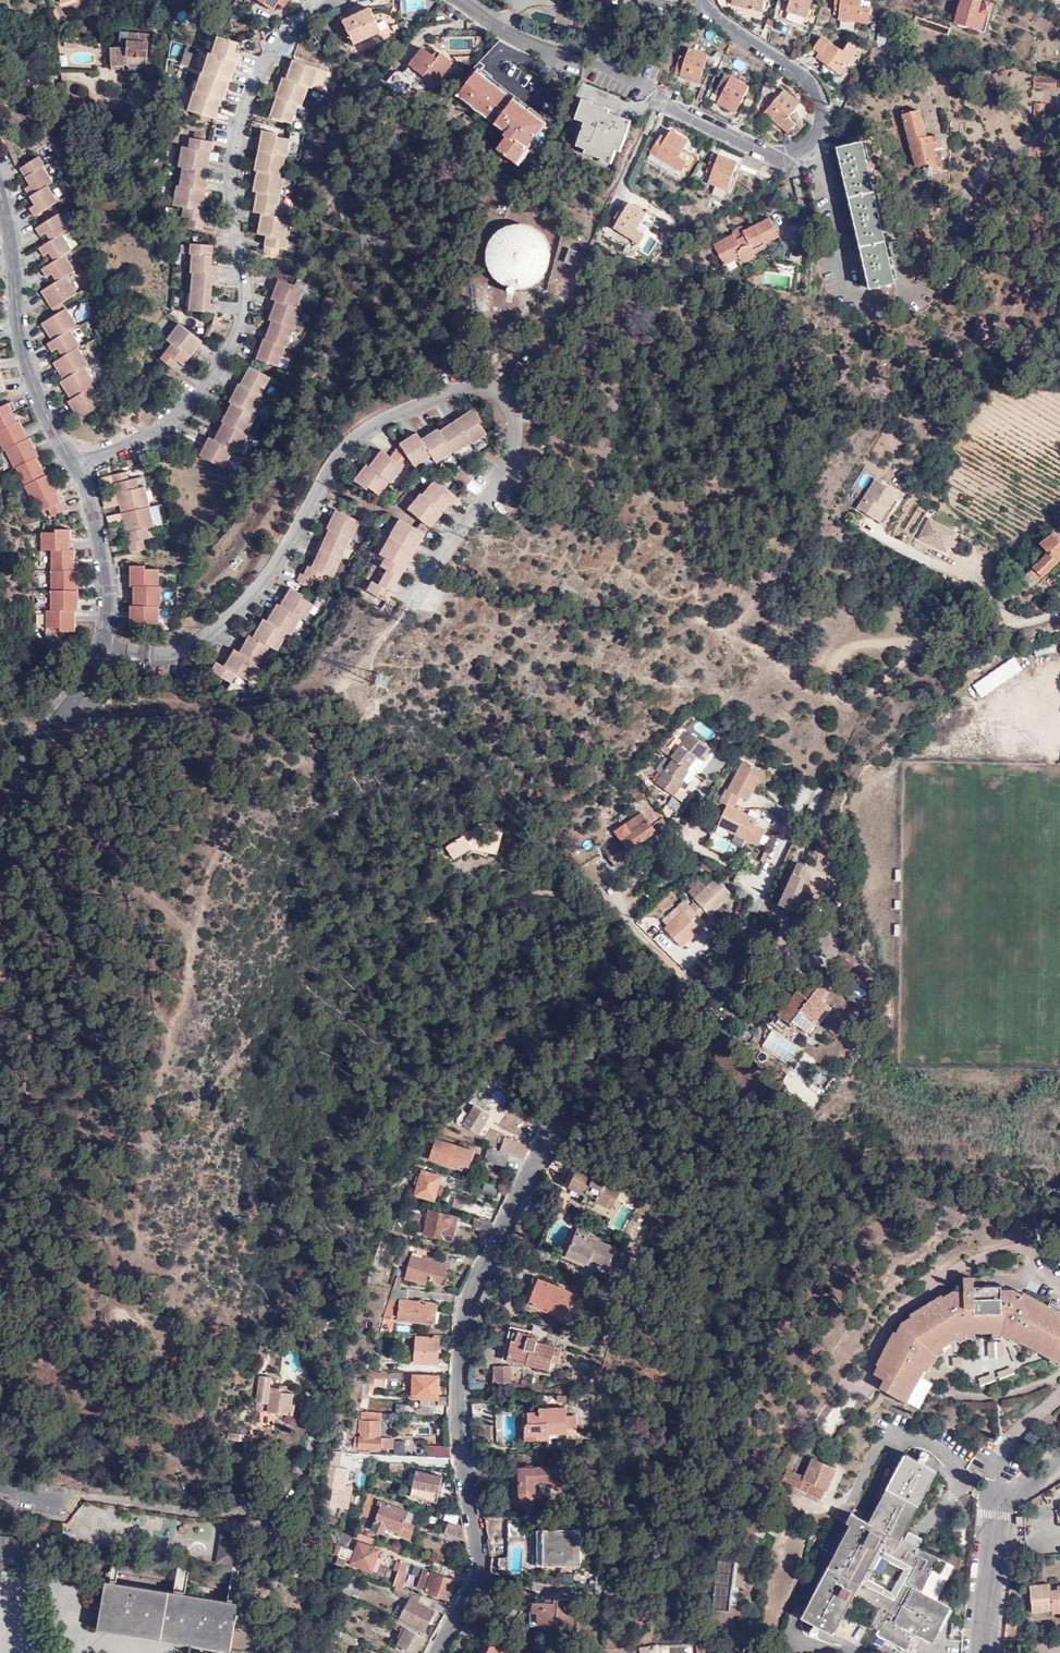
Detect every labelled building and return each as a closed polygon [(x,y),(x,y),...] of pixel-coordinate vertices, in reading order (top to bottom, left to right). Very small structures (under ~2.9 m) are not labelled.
[(274,8),(278,3),(280,4),(283,0),(261,0),(274,8)] [(568,0),(560,0),(546,0),(545,7),(566,10),(568,0)] [(731,4),(760,11),(761,8),(763,0),(731,0),(731,4)] [(787,10),(806,15),(811,0),(790,0),(787,10)] [(838,20),(869,24),(870,14),(861,13),(862,0),(840,0),(838,20)] [(988,15),(991,4),(978,0),(960,0),(959,2),(957,1),(950,24),(975,31),(980,13),(988,15)] [(370,7),(342,20),(353,43),(380,30),(370,7)] [(984,33),(988,15),(980,13),(975,31),(984,33)] [(130,54),(148,56),(150,32),(122,30),(121,42),(127,42),(127,46),(112,48),(113,68),(124,67),(124,64),(129,65),(130,54)] [(214,54),(211,53),(204,72),(203,72),(196,91),(195,90),(189,110),(216,119),(223,100),(224,100),(231,80),(232,81),(238,62),(239,62),(242,53),(236,51),(239,43),(220,36),(214,54)] [(824,36),(815,49),(820,52),(817,57),(841,74),(859,49),(850,42),(844,51),(824,36)] [(448,38),(449,48),(471,47),(470,37),(448,38)] [(65,47),(80,47),(79,38),(65,38),(65,47)] [(421,47),(409,63),(436,85),(453,63),(440,52),(436,58),(421,47)] [(685,57),(678,54),(673,71),(680,73),(679,76),(698,82),(707,54),(688,48),(685,57)] [(147,66),(148,56),(130,54),(129,65),(147,66)] [(319,68),(293,59),(287,79),(283,77),(276,96),(274,95),(271,103),(274,104),(270,115),(273,116),(272,118),(284,122),(284,120),(293,123),(299,103),(302,104),(308,85),(313,87),(319,68)] [(480,65),(477,69),(493,81),(498,85),(546,121),(530,142),(533,145),(552,120),(480,65)] [(493,81),(477,69),(459,93),(507,129),(505,132),(503,135),(505,137),(496,149),(518,165),(529,151),(524,147),(529,141),(530,142),(546,121),(498,85),(495,88),(490,84),(493,81)] [(748,86),(730,76),(717,102),(735,111),(748,86)] [(1056,78),(1035,77),(1034,87),(1056,89),(1056,78)] [(584,78),(579,88),(591,94),(596,84),(584,78)] [(784,89),(765,111),(788,132),(796,123),(789,116),(800,103),(784,89)] [(1002,90),(994,91),(996,99),(1003,98),(1002,90)] [(507,129),(459,93),(457,95),(505,132),(507,129)] [(765,109),(767,99),(759,98),(757,108),(765,109)] [(616,145),(620,147),(630,120),(607,112),(609,109),(591,103),(591,102),(582,99),(575,119),(584,122),(575,145),(584,149),(611,158),(614,150),(616,145)] [(1046,103),(1035,103),(1034,120),(1044,121),(1046,103)] [(829,124),(835,127),(840,112),(837,111),(839,107),(831,104),(832,105),(832,116),(829,124)] [(910,108),(902,111),(917,166),(921,165),(923,176),(932,174),(931,167),(943,164),(939,147),(942,142),(941,138),(937,137),(935,135),(927,136),(920,109),(911,111),(910,108)] [(278,132),(263,130),(255,170),(257,170),(253,190),(254,190),(253,198),(256,199),(254,211),(262,213),(258,233),(266,234),(263,252),(264,253),(264,254),(275,256),(275,254),(278,255),(280,247),(287,248),(289,238),(284,237),(289,218),(277,215),(284,175),(282,175),(286,155),(287,155),(290,138),(277,136),(278,132)] [(660,135),(649,152),(685,174),(695,158),(681,149),(687,141),(669,130),(664,138),(660,135)] [(213,141),(190,137),(188,147),(182,146),(178,166),(182,167),(179,186),(176,185),(173,205),(183,207),(182,216),(190,217),(188,226),(203,229),(206,210),(202,210),(205,190),(206,190),(208,180),(202,180),(204,170),(208,171),(213,141)] [(529,151),(533,145),(530,142),(529,141),(524,147),(529,151)] [(862,142),(837,147),(843,171),(854,221),(864,264),(870,289),(895,283),(862,142)] [(611,158),(584,149),(583,152),(601,158),(600,160),(610,163),(611,158)] [(761,161),(745,153),(740,162),(757,170),(761,161)] [(738,162),(719,154),(708,183),(727,190),(738,162)] [(41,156),(22,167),(32,185),(27,188),(37,205),(31,208),(36,216),(59,202),(50,186),(55,182),(45,165),(46,164),(41,156)] [(787,185),(777,188),(781,201),(790,199),(787,185)] [(618,209),(609,225),(639,243),(654,218),(628,202),(622,212),(618,209)] [(61,214),(37,228),(42,236),(47,233),(52,241),(40,248),(44,256),(50,252),(55,261),(42,269),(47,278),(54,274),(58,282),(42,291),(53,309),(78,294),(68,276),(76,271),(66,255),(73,251),(64,234),(70,230),(61,214)] [(725,243),(723,239),(713,244),(720,258),(728,254),(732,261),(739,258),(740,260),(744,262),(748,262),(750,260),(753,258),(754,255),(753,250),(766,243),(779,237),(770,218),(743,232),(745,235),(737,240),(736,238),(725,243)] [(503,289),(508,291),(516,292),(525,291),(533,288),(540,283),(546,276),(549,268),(550,259),(549,250),(546,242),(540,235),(533,230),(525,227),(516,226),(508,227),(500,231),(493,237),(488,244),(485,252),(484,261),(486,269),(490,277),(495,284),(503,289)] [(733,234),(736,238),(737,240),(745,235),(743,232),(741,227),(732,232),(733,234)] [(733,234),(723,239),(725,243),(736,238),(733,234)] [(191,243),(180,242),(179,253),(190,254),(191,243)] [(193,272),(190,310),(218,312),(218,303),(212,302),(212,282),(219,283),(220,274),(217,274),(218,265),(211,265),(212,244),(191,243),(190,254),(192,254),(191,272),(193,272)] [(753,250),(754,255),(768,248),(766,243),(753,250)] [(581,253),(570,248),(564,262),(576,266),(581,253)] [(728,254),(720,258),(724,266),(732,261),(728,254)] [(271,298),(276,299),(269,318),(272,319),(268,330),(265,329),(262,338),(264,338),(260,349),(257,348),(253,356),(256,358),(255,359),(265,363),(266,361),(279,366),(285,346),(287,346),(294,326),(295,327),(302,309),(297,307),(304,287),(278,278),(271,298)] [(508,293),(508,291),(503,289),(500,290),(499,293),(500,295),(501,297),(504,297),(507,296),(508,293)] [(46,321),(43,323),(53,340),(48,343),(53,351),(58,348),(63,357),(54,362),(64,380),(61,382),(71,399),(69,401),(79,419),(104,404),(94,386),(97,384),(87,366),(90,364),(79,347),(82,345),(72,329),(78,325),(68,308),(54,316),(54,315),(45,320),(46,321)] [(180,323),(167,339),(173,343),(161,358),(173,367),(178,360),(184,364),(202,340),(180,323)] [(512,377),(521,380),(525,364),(516,362),(512,377)] [(244,376),(242,375),(237,383),(239,384),(229,402),(232,403),(222,420),(224,422),(214,439),(209,437),(199,454),(201,455),(200,456),(211,462),(212,461),(223,467),(233,449),(238,452),(247,435),(245,433),(255,416),(253,415),(254,413),(262,397),(260,396),(270,377),(250,366),(244,376)] [(262,397),(254,413),(265,420),(270,411),(271,412),(275,404),(262,397)] [(4,451),(6,450),(15,468),(16,467),(35,504),(37,503),(42,511),(48,508),(52,515),(54,514),(55,516),(64,511),(63,510),(65,509),(57,493),(59,492),(49,474),(48,474),(45,467),(42,468),(36,457),(38,456),(30,439),(29,439),(20,420),(18,421),(13,411),(16,410),(12,402),(8,404),(7,402),(0,406),(0,442),(4,451)] [(418,431),(400,443),(409,458),(415,466),(432,454),(437,461),(453,450),(455,453),(472,442),(473,443),(487,433),(480,421),(482,420),(474,407),(440,429),(439,427),(422,438),(418,431)] [(130,414),(125,415),(127,428),(133,427),(130,414)] [(127,428),(125,415),(113,418),(115,431),(127,428)] [(172,445),(179,443),(178,439),(181,438),(178,432),(167,437),(169,440),(170,439),(172,445)] [(409,458),(400,443),(391,455),(404,465),(409,458)] [(404,465),(391,455),(382,448),(370,465),(367,463),(355,479),(367,488),(369,486),(380,494),(390,480),(392,481),(404,465)] [(128,472),(130,479),(137,478),(135,470),(128,472)] [(128,472),(114,475),(130,551),(132,550),(133,552),(144,550),(144,548),(145,548),(143,539),(150,538),(148,528),(155,527),(146,487),(139,488),(137,478),(130,479),(128,472)] [(889,508),(898,492),(875,477),(857,506),(875,518),(884,505),(889,508)] [(437,479),(424,494),(443,511),(445,512),(458,497),(437,479)] [(443,511),(424,494),(422,493),(408,508),(422,520),(430,526),(443,511)] [(883,523),(891,509),(889,508),(884,505),(875,518),(883,523)] [(360,520),(336,508),(327,526),(330,528),(325,538),(322,537),(314,553),(317,555),(312,564),(309,563),(304,572),(301,571),(297,579),(299,580),(298,581),(308,586),(309,584),(311,585),(315,577),(326,582),(330,572),(333,574),(350,538),(352,538),(360,520)] [(952,541),(957,532),(929,517),(919,537),(946,552),(950,545),(952,541)] [(425,532),(416,527),(400,518),(380,553),(385,556),(381,565),(387,569),(379,583),(372,579),(367,588),(386,599),(419,543),(425,532)] [(430,526),(422,520),(416,527),(425,532),(426,531),(430,526)] [(55,533),(42,532),(42,550),(51,550),(52,610),(47,610),(48,627),(60,627),(60,631),(64,630),(64,632),(74,632),(74,629),(76,630),(76,610),(79,610),(79,569),(78,569),(78,561),(75,561),(75,549),(70,549),(71,529),(55,529),(55,533)] [(1029,570),(1030,571),(1038,579),(1059,559),(1059,541),(1052,533),(1039,543),(1048,552),(1029,570)] [(144,565),(130,566),(130,586),(134,585),(134,605),(130,605),(130,626),(145,626),(145,623),(158,622),(159,605),(161,605),(161,585),(158,585),(159,568),(144,568),(144,565)] [(1030,571),(1022,578),(1030,587),(1038,579),(1030,571)] [(304,594),(290,586),(280,603),(277,602),(267,619),(263,617),(254,634),(250,633),(244,643),(241,642),(237,649),(235,647),(224,665),(217,660),(212,669),(215,671),(214,672),(222,678),(223,676),(231,681),(236,672),(247,678),(257,660),(259,661),(270,643),(277,648),(288,630),(291,632),(301,615),(305,617),(312,602),(302,597),(304,594)] [(984,676),(972,684),(980,698),(993,690),(984,676)] [(708,742),(716,731),(698,719),(690,731),(708,742)] [(689,732),(671,755),(673,757),(689,769),(692,771),(700,760),(699,759),(708,746),(689,732)] [(726,740),(735,745),(733,749),(736,750),(740,744),(728,736),(726,740)] [(686,791),(679,786),(684,779),(688,782),(695,773),(692,771),(689,769),(673,757),(656,781),(673,794),(680,799),(686,791)] [(755,784),(761,771),(741,761),(727,791),(725,790),(721,798),(734,805),(739,796),(747,801),(755,784)] [(761,771),(755,784),(760,786),(766,773),(761,771)] [(734,805),(721,798),(719,802),(727,806),(717,825),(757,844),(764,829),(754,824),(756,819),(734,808),(735,806),(734,805)] [(621,836),(604,848),(617,867),(634,855),(629,848),(656,829),(653,825),(664,817),(656,804),(645,814),(644,812),(618,831),(621,836)] [(498,850),(501,831),(476,827),(447,849),(456,860),(474,845),(498,850)] [(443,849),(435,856),(444,866),(452,859),(443,849)] [(798,912),(807,866),(799,862),(787,890),(789,891),(783,906),(798,912)] [(707,886),(694,898),(696,900),(690,905),(701,917),(707,911),(710,914),(732,894),(717,877),(707,886)] [(701,880),(688,892),(694,898),(707,886),(701,880)] [(783,906),(789,891),(787,890),(780,905),(783,906)] [(683,910),(664,928),(682,947),(701,930),(683,910)] [(841,974),(855,975),(857,959),(843,957),(841,974)] [(790,995),(777,1014),(795,1028),(798,1024),(808,1032),(816,1021),(821,1024),(833,1008),(822,1001),(837,980),(821,969),(815,977),(819,979),(816,982),(812,982),(806,990),(807,994),(805,996),(798,991),(793,997),(790,995)] [(795,1028),(777,1014),(771,1022),(789,1035),(795,1028)] [(479,1132),(491,1113),(475,1104),(463,1122),(479,1132)] [(468,1172),(474,1150),(434,1139),(428,1161),(468,1172)] [(524,1158),(529,1149),(512,1143),(506,1154),(508,1154),(524,1158)] [(508,1154),(506,1154),(488,1149),(485,1159),(493,1161),(493,1163),(505,1166),(508,1154)] [(575,1162),(559,1153),(554,1159),(549,1167),(568,1176),(575,1162)] [(595,1174),(597,1172),(581,1164),(569,1187),(586,1196),(587,1194),(597,1199),(596,1201),(607,1207),(612,1197),(617,1200),(623,1189),(595,1174)] [(440,1184),(442,1175),(421,1169),(413,1193),(435,1199),(437,1193),(442,1194),(444,1185),(440,1184)] [(608,1178),(597,1172),(595,1174),(623,1189),(625,1186),(609,1178),(608,1178)] [(502,1184),(486,1180),(483,1190),(499,1195),(502,1184)] [(612,1197),(607,1207),(612,1209),(617,1200),(612,1197)] [(451,1241),(458,1216),(430,1208),(423,1233),(451,1241)] [(418,1224),(421,1214),(414,1212),(411,1222),(418,1224)] [(579,1227),(583,1220),(571,1215),(569,1218),(571,1224),(579,1227)] [(489,1230),(493,1223),(476,1218),(474,1226),(489,1230)] [(581,1245),(585,1235),(577,1232),(573,1241),(581,1245)] [(617,1248),(585,1235),(581,1245),(573,1241),(567,1255),(589,1264),(591,1261),(608,1268),(617,1248)] [(410,1246),(403,1245),(398,1265),(403,1267),(406,1255),(408,1255),(410,1246)] [(443,1282),(448,1263),(423,1256),(423,1258),(412,1255),(405,1277),(425,1284),(428,1277),(443,1282)] [(1048,1306),(1024,1293),(1022,1296),(1012,1290),(1002,1290),(1001,1286),(992,1286),(983,1287),(983,1277),(964,1278),(964,1292),(953,1292),(944,1298),(942,1296),(911,1315),(912,1318),(903,1323),(898,1333),(895,1332),(878,1365),(880,1365),(876,1374),(886,1379),(881,1387),(904,1400),(926,1359),(928,1360),(931,1362),(935,1353),(943,1349),(942,1346),(940,1344),(956,1335),(957,1337),(958,1339),(966,1334),(975,1334),(975,1333),(975,1328),(976,1328),(977,1326),(985,1326),(987,1328),(993,1328),(993,1333),(1003,1333),(1011,1338),(1012,1335),(1013,1333),(1028,1341),(1053,1355),(1052,1357),(1059,1361),(1059,1313),(1048,1306)] [(983,1287),(992,1286),(983,1277),(983,1287)] [(562,1320),(573,1295),(534,1280),(524,1305),(562,1320)] [(394,1287),(393,1287),(390,1300),(395,1300),(400,1301),(398,1321),(437,1324),(439,1303),(407,1300),(408,1289),(400,1288),(394,1287)] [(498,1298),(485,1291),(479,1305),(491,1311),(498,1298)] [(390,1300),(388,1300),(384,1313),(393,1314),(395,1300),(390,1300)] [(1048,1306),(1059,1313),(1059,1309),(1050,1303),(1048,1306)] [(1012,1335),(1052,1357),(1053,1355),(1028,1341),(1013,1333),(1012,1335)] [(293,1346),(291,1335),(273,1334),(273,1340),(281,1340),(282,1348),(293,1346)] [(526,1362),(525,1368),(548,1373),(550,1363),(558,1365),(561,1350),(536,1344),(537,1341),(528,1339),(529,1336),(517,1335),(515,1344),(511,1343),(507,1358),(526,1362)] [(940,1344),(942,1346),(957,1337),(956,1335),(940,1344)] [(438,1363),(439,1338),(417,1337),(415,1362),(438,1363)] [(1003,1357),(1003,1342),(988,1341),(988,1357),(1003,1357)] [(1019,1362),(1016,1349),(1008,1350),(1011,1364),(1019,1362)] [(370,1353),(367,1369),(382,1369),(382,1354),(370,1353)] [(525,1368),(526,1362),(507,1358),(506,1363),(525,1368)] [(926,1359),(904,1400),(906,1401),(928,1360),(926,1359)] [(510,1386),(510,1369),(493,1369),(493,1385),(510,1386)] [(378,1378),(379,1373),(367,1372),(363,1395),(369,1396),(371,1385),(384,1387),(385,1379),(378,1378)] [(438,1399),(440,1375),(413,1374),(411,1397),(420,1398),(426,1398),(438,1399)] [(260,1375),(256,1401),(269,1403),(268,1412),(293,1414),(294,1403),(292,1403),(293,1392),(288,1392),(289,1386),(280,1385),(280,1391),(270,1390),(271,1377),(260,1375)] [(269,1403),(256,1401),(255,1410),(268,1412),(269,1403)] [(403,1413),(404,1404),(395,1404),(395,1413),(403,1413)] [(491,1420),(490,1404),(473,1405),(474,1420),(491,1420)] [(537,1413),(527,1414),(528,1424),(523,1424),(524,1442),(547,1440),(547,1434),(565,1433),(566,1429),(576,1428),(575,1417),(565,1416),(565,1409),(537,1410),(537,1413)] [(370,1428),(378,1429),(379,1420),(380,1420),(381,1412),(361,1411),(359,1432),(359,1431),(366,1432),(367,1420),(370,1420),(370,1428)] [(1034,1446),(1040,1435),(1029,1429),(1023,1440),(1034,1446)] [(228,1438),(245,1441),(247,1434),(229,1431),(228,1438)] [(353,1446),(386,1449),(387,1438),(366,1437),(360,1437),(359,1436),(354,1436),(353,1446)] [(449,1456),(449,1447),(428,1446),(428,1455),(449,1456)] [(352,1452),(334,1451),(326,1486),(329,1487),(326,1503),(341,1507),(350,1469),(354,1470),(358,1452),(352,1452)] [(854,1594),(878,1607),(870,1623),(879,1627),(876,1632),(906,1648),(915,1630),(923,1634),(922,1636),(933,1641),(951,1605),(923,1590),(939,1557),(918,1545),(920,1541),(907,1534),(904,1538),(901,1537),(937,1469),(905,1453),(868,1520),(851,1512),(847,1519),(851,1522),(803,1615),(835,1631),(854,1594)] [(781,1476),(796,1483),(798,1478),(813,1484),(810,1489),(808,1493),(823,1499),(836,1467),(808,1456),(802,1469),(787,1463),(781,1476)] [(564,1487),(564,1469),(517,1470),(517,1497),(519,1501),(521,1503),(524,1504),(527,1504),(530,1503),(533,1500),(534,1498),(534,1485),(551,1485),(552,1489),(554,1492),(557,1493),(561,1492),(563,1490),(564,1487)] [(437,1503),(443,1476),(417,1470),(410,1497),(437,1503)] [(798,1478),(796,1483),(810,1489),(813,1484),(798,1478)] [(367,1491),(360,1515),(366,1517),(373,1493),(367,1491)] [(385,1527),(398,1532),(397,1534),(408,1539),(413,1525),(403,1521),(407,1511),(377,1500),(376,1503),(380,1504),(371,1529),(382,1533),(385,1527)] [(444,1533),(465,1540),(463,1528),(448,1522),(444,1533)] [(580,1566),(579,1529),(536,1530),(537,1566),(580,1566)] [(220,1533),(215,1565),(242,1569),(246,1537),(220,1533)] [(502,1536),(487,1538),(489,1555),(504,1553),(502,1536)] [(350,1562),(371,1569),(378,1549),(358,1541),(355,1550),(341,1545),(338,1554),(337,1554),(334,1562),(343,1565),(346,1558),(351,1560),(350,1562)] [(728,1610),(734,1561),(717,1559),(712,1609),(728,1610)] [(400,1562),(393,1586),(396,1587),(401,1589),(406,1575),(404,1573),(407,1564),(400,1562)] [(449,1598),(455,1580),(423,1569),(417,1587),(449,1598)] [(252,1604),(109,1582),(101,1630),(232,1650),(237,1623),(249,1625),(252,1604)] [(1058,1594),(1058,1590),(1051,1591),(1050,1584),(1030,1586),(1033,1613),(1053,1610),(1059,1610),(1059,1593),(1058,1594)] [(401,1589),(396,1587),(394,1591),(404,1597),(405,1596),(410,1599),(400,1618),(423,1631),(435,1611),(429,1608),(418,1601),(421,1596),(401,1589)] [(429,1608),(433,1600),(421,1596),(418,1601),(429,1608)] [(575,1599),(555,1599),(555,1602),(546,1602),(533,1602),(533,1612),(538,1611),(537,1622),(575,1622),(575,1599)] [(484,1626),(466,1620),(464,1624),(461,1629),(480,1635),(484,1626)] [(402,1625),(394,1621),(390,1629),(398,1632),(402,1625)] [(1015,1623),(1006,1622),(1005,1632),(1005,1636),(1014,1635),(1015,1623)] [(425,1638),(407,1628),(397,1645),(412,1652),(418,1652),(425,1638)] [(339,1640),(356,1646),(358,1639),(343,1631),(339,1640)] [(511,1652),(487,1642),(482,1652),(511,1652)] [(663,1652),(671,1652),(671,1643),(662,1644),(663,1652)] [(651,1652),(663,1652),(662,1644),(651,1645),(651,1652)]
